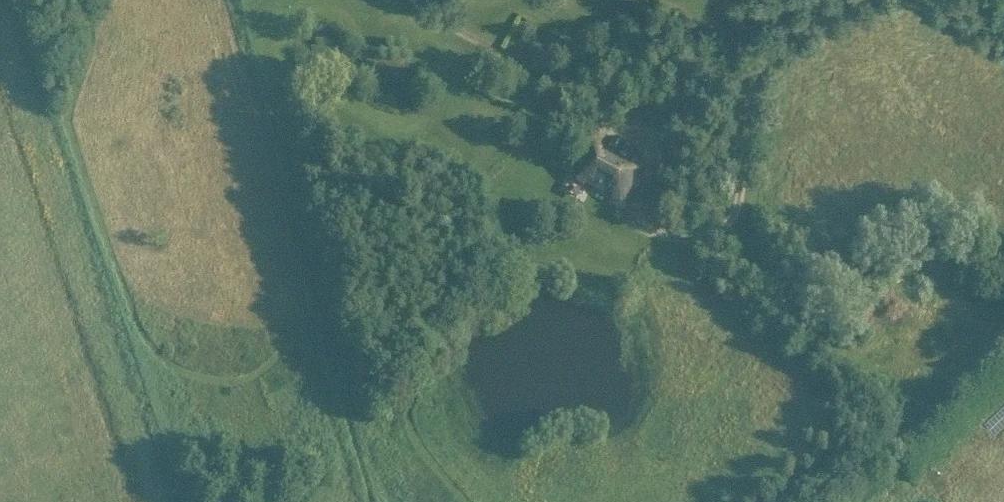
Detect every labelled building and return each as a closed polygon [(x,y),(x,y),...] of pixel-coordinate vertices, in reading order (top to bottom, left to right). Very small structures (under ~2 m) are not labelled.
[(595,145),(577,181),(620,203),(638,167),(631,163),(630,164),(602,150),(602,149),(595,145)]
